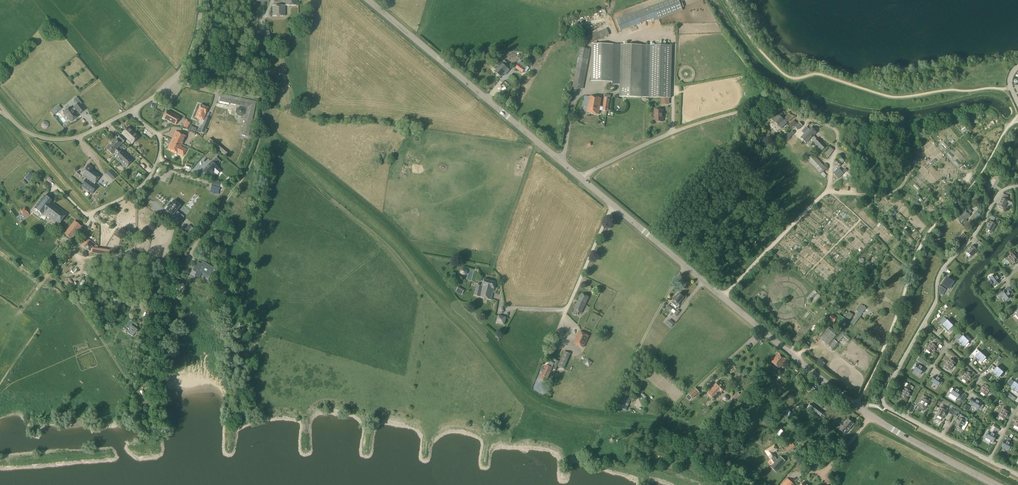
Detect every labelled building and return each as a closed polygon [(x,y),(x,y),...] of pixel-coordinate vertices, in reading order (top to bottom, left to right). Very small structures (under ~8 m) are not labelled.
[(620,31),(682,9),(678,0),(667,0),(615,18),(620,31)] [(284,6),(272,6),(272,16),(284,16),(284,6)] [(588,44),(609,35),(607,28),(585,37),(588,44)] [(258,42),(270,41),(269,31),(257,32),(258,42)] [(592,44),(591,81),(594,82),(612,82),(612,85),(620,85),(620,97),(664,98),(669,98),(670,98),(671,46),(621,45),(592,44)] [(580,48),(578,58),(572,88),(583,90),(590,49),(580,48)] [(500,77),(503,74),(505,76),(510,71),(501,64),(494,72),(500,77)] [(519,64),(518,64),(517,66),(515,68),(518,70),(522,73),(523,71),(524,70),(525,69),(519,64)] [(221,96),(219,102),(240,106),(239,107),(236,109),(235,113),(237,116),(241,117),(245,115),(246,115),(241,135),(247,137),(255,103),(221,96)] [(585,111),(587,111),(587,113),(599,115),(601,98),(589,97),(589,98),(585,98),(584,104),(588,105),(588,106),(586,106),(585,111)] [(80,103),(74,107),(80,114),(85,110),(80,103)] [(200,105),(196,115),(195,118),(203,121),(208,108),(200,105)] [(70,107),(63,112),(71,121),(78,116),(70,107)] [(654,110),(654,122),(662,122),(662,110),(654,110)] [(179,117),(168,111),(163,119),(175,125),(179,117)] [(778,126),(781,128),(786,123),(783,121),(777,114),(773,118),(775,120),(773,121),(778,126)] [(206,117),(200,131),(204,133),(206,130),(210,119),(206,117)] [(788,126),(791,129),(797,124),(793,120),(788,126)] [(139,137),(129,127),(121,135),(126,139),(132,144),(139,137)] [(806,143),(810,139),(813,142),(822,151),(826,147),(817,138),(816,139),(813,136),(815,135),(816,136),(817,134),(816,133),(811,128),(800,138),(806,143)] [(183,156),(186,150),(181,147),(186,136),(177,132),(172,143),(170,143),(167,149),(183,156)] [(794,134),(789,140),(796,147),(799,144),(793,140),(797,136),(794,134)] [(122,144),(126,139),(121,135),(117,139),(116,139),(106,149),(112,154),(114,152),(117,156),(121,151),(120,150),(122,148),(124,150),(126,148),(122,144)] [(852,146),(855,142),(847,137),(844,141),(852,146)] [(210,138),(208,141),(226,156),(228,152),(210,138)] [(827,158),(833,150),(829,147),(823,155),(827,158)] [(121,151),(117,156),(115,158),(126,168),(133,160),(122,150),(121,151)] [(203,167),(205,160),(190,154),(188,158),(194,160),(193,163),(186,160),(185,162),(193,165),(194,163),(203,167)] [(824,178),(826,175),(823,172),(826,169),(812,155),(807,159),(821,174),(824,178)] [(845,160),(840,156),(834,163),(838,167),(843,162),(845,160)] [(216,167),(216,166),(220,162),(216,158),(212,162),(211,162),(208,166),(207,165),(207,166),(206,167),(206,168),(203,171),(209,177),(213,172),(214,172),(218,169),(217,168),(216,167)] [(80,177),(81,175),(87,179),(81,186),(92,194),(97,187),(94,184),(101,176),(92,169),(93,168),(88,165),(81,174),(78,172),(75,174),(80,177)] [(117,176),(110,169),(106,174),(113,180),(117,176)] [(32,182),(36,178),(32,173),(27,177),(32,182)] [(991,191),(997,180),(994,179),(988,190),(991,191)] [(42,213),(45,215),(53,204),(51,202),(52,201),(44,196),(34,209),(42,214),(42,213)] [(1003,198),(1001,197),(997,206),(998,206),(997,207),(1001,209),(1002,208),(1003,208),(1007,200),(1005,199),(1005,198),(1003,197),(1003,198)] [(169,217),(180,225),(183,221),(178,217),(181,213),(177,211),(181,206),(178,204),(179,203),(176,200),(175,201),(174,201),(172,204),(171,203),(169,207),(170,207),(168,210),(172,213),(169,217)] [(53,204),(45,215),(58,225),(67,214),(53,204)] [(25,208),(20,211),(25,218),(30,214),(25,208)] [(960,224),(970,216),(964,209),(955,217),(960,224)] [(976,212),(971,218),(976,222),(981,215),(980,215),(976,212)] [(992,223),(990,221),(986,229),(987,230),(986,231),(990,233),(990,232),(991,232),(996,225),(994,224),(994,223),(992,222),(992,223)] [(81,227),(74,222),(64,234),(71,240),(81,227)] [(959,243),(964,238),(966,236),(963,233),(956,240),(959,243)] [(93,248),(97,248),(98,246),(86,238),(80,245),(89,252),(92,248),(93,248)] [(974,247),(972,246),(966,252),(967,253),(966,254),(969,257),(970,256),(971,257),(977,250),(975,249),(976,248),(974,247)] [(139,265),(141,259),(131,254),(128,259),(139,265)] [(1016,254),(1013,256),(1012,254),(1005,260),(1006,261),(1005,262),(1008,265),(1009,264),(1010,265),(1012,263),(1013,263),(1015,262),(1014,261),(1016,259),(1015,258),(1017,256),(1016,254)] [(207,281),(212,272),(211,271),(212,268),(207,265),(206,268),(197,263),(189,277),(193,279),(195,277),(199,279),(200,276),(207,281)] [(998,283),(1000,282),(995,274),(994,275),(993,274),(989,276),(990,277),(989,278),(994,285),(996,284),(997,285),(998,284),(998,283)] [(942,282),(943,283),(942,285),(949,289),(953,282),(946,278),(944,281),(943,280),(942,282)] [(494,289),(496,283),(484,280),(482,286),(477,285),(474,296),(491,301),(494,289)] [(1005,290),(1006,290),(1004,292),(1003,291),(1002,292),(1002,293),(1000,294),(1006,301),(1007,301),(1008,302),(1011,299),(1010,298),(1011,297),(1009,295),(1011,294),(1012,295),(1014,294),(1009,287),(1005,290)] [(581,294),(577,302),(573,310),(581,314),(588,298),(581,294)] [(678,294),(675,297),(672,300),(673,300),(671,303),(673,305),(676,307),(683,298),(683,297),(683,296),(681,295),(680,295),(678,294)] [(853,326),(866,308),(862,305),(857,312),(858,312),(850,323),(853,326)] [(849,320),(853,315),(848,312),(845,317),(849,320)] [(832,315),(829,319),(834,323),(837,319),(832,315)] [(504,325),(505,318),(498,316),(497,323),(504,325)] [(953,326),(947,320),(942,325),(944,327),(944,328),(945,329),(946,329),(948,331),(949,330),(950,331),(953,328),(952,327),(953,326)] [(130,321),(126,327),(129,329),(127,332),(133,336),(134,334),(135,335),(138,330),(136,329),(138,326),(130,321)] [(829,330),(820,340),(824,343),(827,346),(836,336),(834,334),(833,333),(829,330)] [(588,336),(579,332),(574,344),(583,348),(588,336)] [(850,339),(843,332),(836,340),(839,342),(843,337),(848,341),(850,339)] [(969,342),(963,336),(958,341),(960,343),(959,344),(961,345),(962,345),(964,347),(965,346),(966,347),(969,344),(968,343),(969,342)] [(834,340),(828,346),(832,350),(837,344),(834,340)] [(936,347),(931,343),(926,349),(926,350),(925,351),(929,354),(930,353),(931,354),(933,352),(934,352),(935,351),(934,350),(936,347)] [(570,354),(564,351),(558,367),(564,369),(570,354)] [(986,358),(979,352),(975,357),(977,359),(977,360),(978,362),(979,361),(981,363),(982,362),(983,363),(986,360),(985,359),(986,358)] [(779,369),(786,360),(778,354),(771,362),(779,369)] [(953,358),(952,361),(950,359),(948,362),(947,361),(946,363),(946,364),(944,366),(945,367),(944,368),(948,371),(949,370),(950,370),(955,363),(954,363),(956,360),(953,358)] [(549,362),(547,366),(546,366),(545,369),(542,367),(540,372),(542,373),(540,379),(546,382),(552,368),(554,364),(549,362)] [(915,364),(912,368),(914,369),(913,370),(920,375),(921,373),(922,374),(924,372),(923,371),(924,369),(917,364),(916,365),(915,364)] [(1003,373),(996,367),(992,372),(995,374),(994,375),(996,376),(999,378),(1000,377),(1001,378),(1003,375),(1002,374),(1003,373)] [(972,376),(966,372),(961,379),(962,380),(961,381),(965,383),(966,382),(967,383),(969,380),(970,381),(971,379),(970,378),(972,376)] [(932,380),(930,382),(938,387),(938,386),(940,386),(942,383),(941,382),(942,381),(934,376),(933,378),(932,377),(931,379),(932,380)] [(1014,382),(1011,386),(1010,387),(1013,389),(1012,390),(1014,392),(1014,391),(1017,393),(1017,392),(1017,385),(1014,382)] [(714,386),(709,392),(707,393),(714,400),(721,393),(724,389),(717,383),(714,386)] [(988,383),(986,386),(985,385),(983,388),(982,387),(981,389),(982,389),(980,392),(981,393),(980,394),(983,397),(984,395),(985,396),(990,389),(988,387),(990,385),(988,383)] [(810,395),(815,389),(810,386),(806,391),(810,395)] [(695,388),(688,394),(693,399),(699,393),(695,388)] [(904,399),(906,400),(910,392),(909,391),(910,390),(906,388),(905,389),(904,389),(900,396),(902,397),(901,398),(903,399),(904,399)] [(960,395),(961,393),(954,388),(953,389),(952,388),(949,392),(951,393),(950,394),(957,399),(959,397),(960,397),(961,395),(960,395)] [(616,406),(618,407),(624,395),(622,393),(616,406)] [(626,411),(630,401),(632,402),(634,399),(631,398),(624,395),(618,407),(618,408),(626,411)] [(922,409),(924,410),(928,402),(927,401),(928,400),(924,398),(923,399),(922,399),(918,407),(920,408),(920,409),(922,410),(922,409)] [(971,403),(970,405),(978,410),(978,409),(980,409),(982,406),(981,405),(981,404),(974,399),(973,401),(972,401),(971,402),(971,403)] [(809,408),(813,412),(812,412),(819,418),(822,414),(815,409),(811,406),(809,408)] [(940,418),(942,419),(946,412),(945,411),(946,410),(942,408),(941,409),(940,408),(936,416),(938,417),(938,418),(940,419),(940,418)] [(1006,408),(1004,410),(1002,409),(998,417),(999,417),(998,419),(1002,421),(1003,419),(1004,420),(1006,417),(1007,417),(1008,416),(1007,415),(1008,412),(1007,411),(1008,409),(1006,408)] [(961,415),(959,418),(955,426),(957,427),(956,428),(958,429),(959,428),(961,429),(967,418),(961,415)] [(847,431),(853,424),(847,420),(842,427),(841,426),(838,429),(845,435),(847,431)] [(995,427),(992,434),(989,432),(988,433),(987,432),(985,436),(986,437),(985,438),(993,442),(994,440),(995,441),(996,439),(995,438),(996,436),(994,435),(996,431),(998,432),(999,430),(995,427)] [(1002,445),(1001,447),(1008,451),(1009,450),(1010,451),(1012,447),(1011,446),(1012,445),(1004,441),(1003,443),(1002,442),(1001,444),(1002,445)] [(777,450),(774,446),(765,452),(776,470),(781,467),(772,453),(777,450)]
